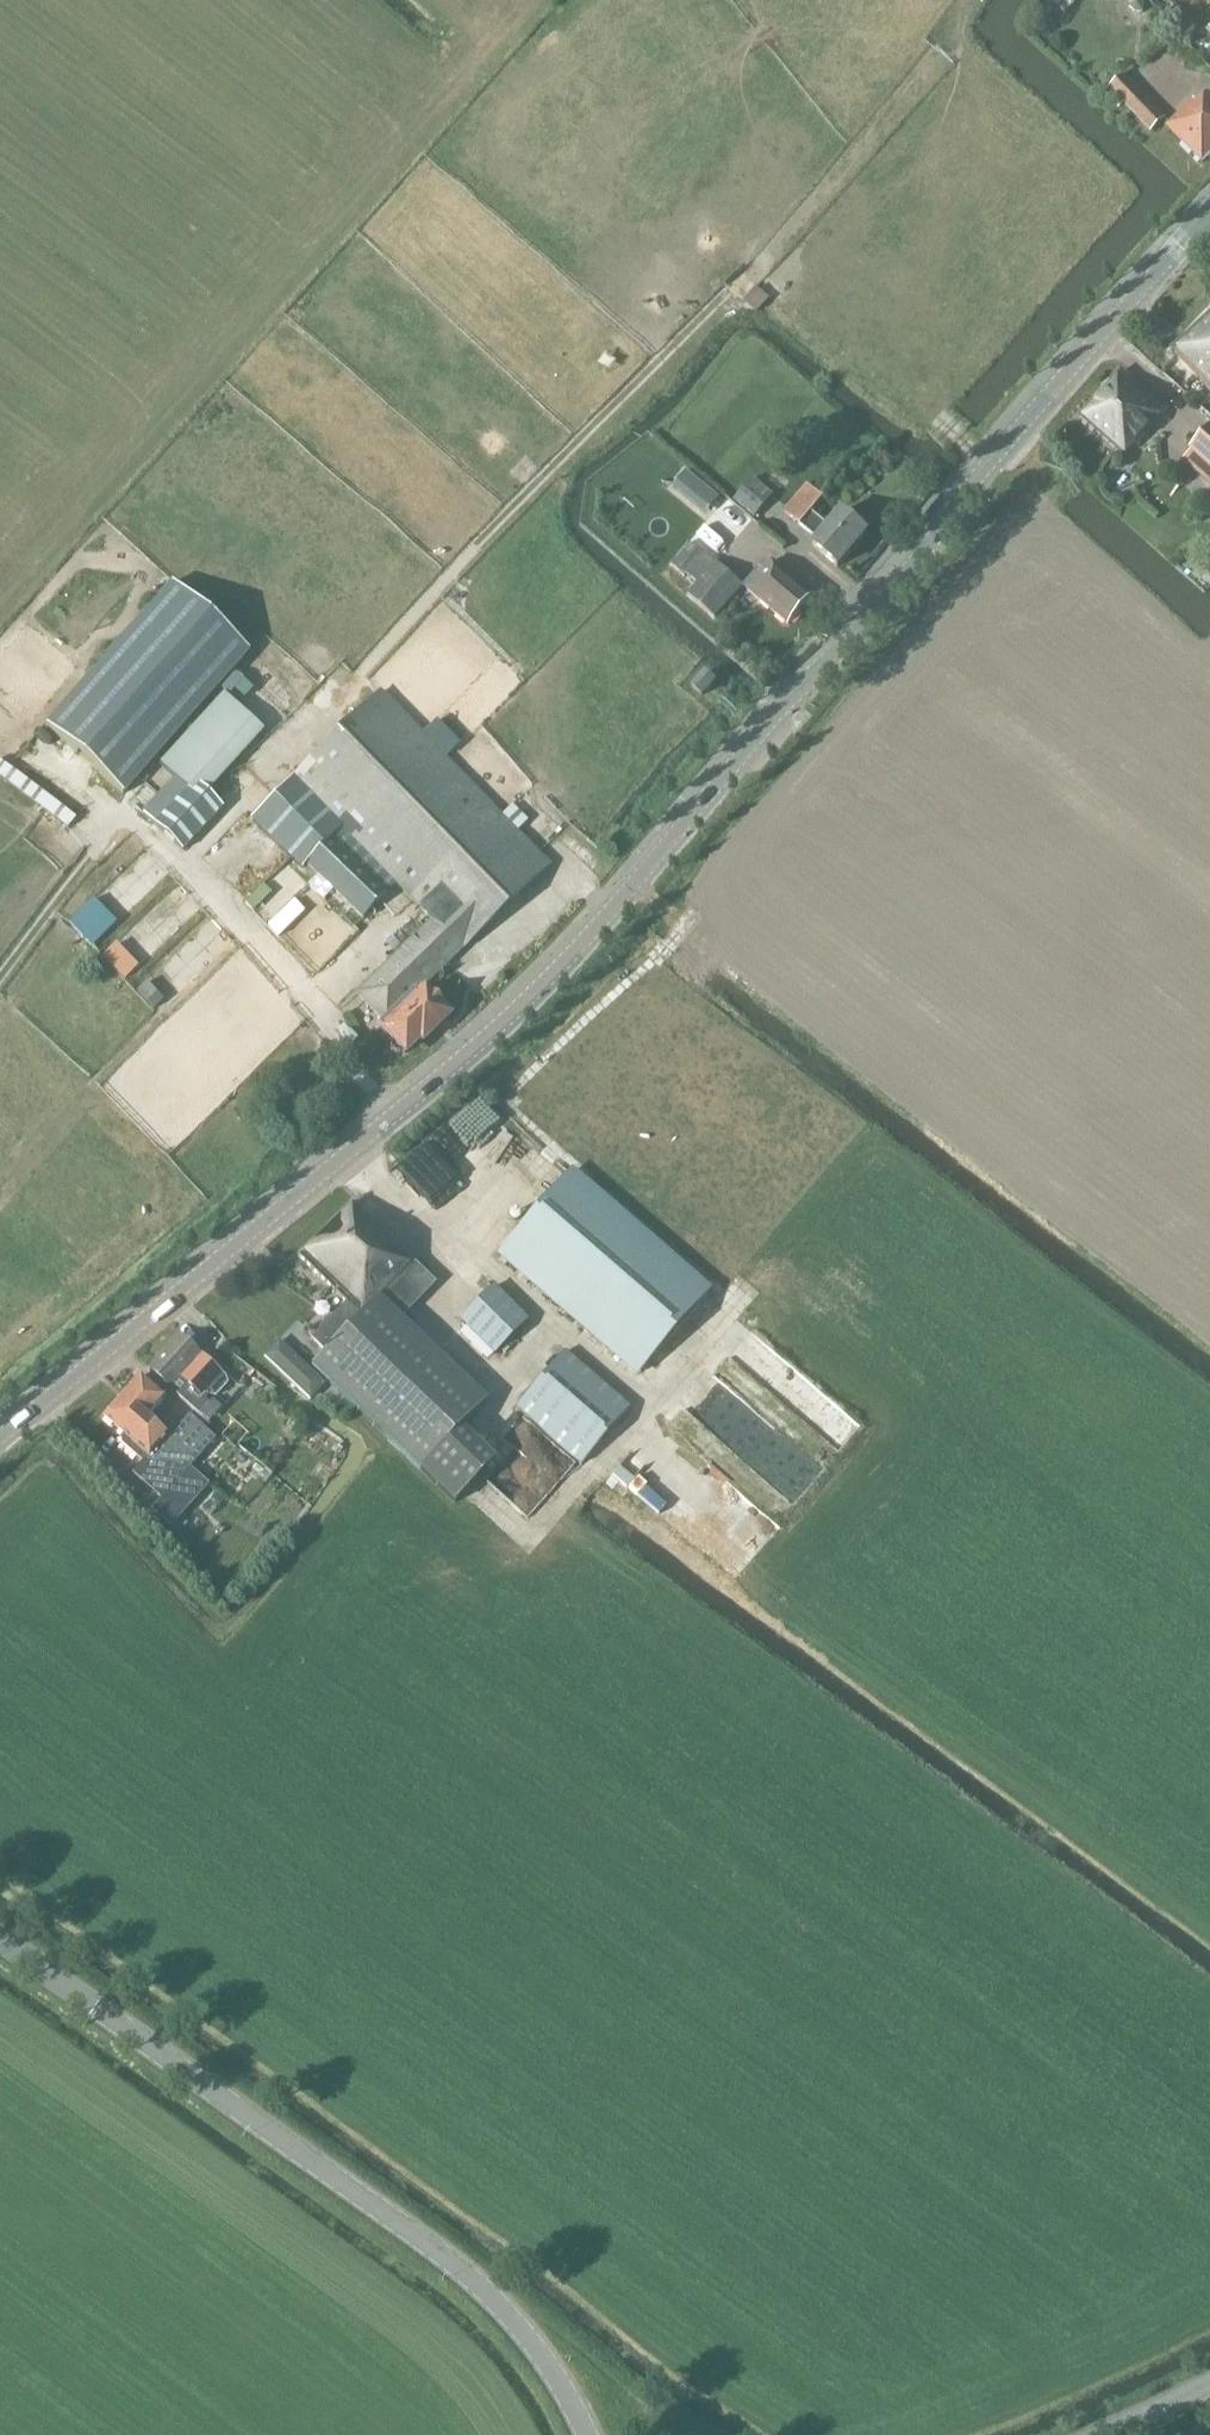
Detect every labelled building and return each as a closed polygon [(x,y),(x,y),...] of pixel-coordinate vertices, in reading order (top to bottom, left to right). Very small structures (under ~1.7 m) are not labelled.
[(1195,27),(1175,6),(1165,15),(1185,36),(1195,27)] [(1151,131),(1164,118),(1121,75),(1104,93),(1119,108),(1123,103),(1151,131)] [(1209,158),(1209,94),(1208,91),(1197,102),(1194,100),(1167,127),(1203,165),(1209,158)] [(741,299),(753,311),(768,296),(756,284),(741,299)] [(1171,352),(1209,392),(1209,317),(1171,352)] [(1142,440),(1167,411),(1122,370),(1097,397),(1079,417),(1122,455),(1133,442),(1137,446),(1142,440)] [(1189,450),(1191,452),(1183,461),(1209,486),(1209,426),(1189,450)] [(755,519),(774,496),(754,479),(734,501),(755,519)] [(817,539),(812,545),(839,568),(867,533),(841,511),(828,527),(811,514),(824,499),(807,485),(784,512),(801,526),(817,539)] [(758,527),(744,535),(756,555),(770,547),(758,527)] [(685,575),(704,553),(690,541),(671,564),(685,575)] [(704,553),(685,575),(696,586),(688,595),(716,619),(744,587),(716,562),(715,563),(704,553)] [(772,561),(748,589),(789,626),(814,597),(772,561)] [(45,726),(124,795),(250,652),(171,583),(45,726)] [(703,698),(717,683),(705,672),(691,687),(703,698)] [(392,1052),(394,1053),(396,1053),(398,1053),(400,1053),(402,1052),(405,1055),(420,1042),(422,1043),(449,1018),(422,991),(462,950),(464,949),(549,865),(380,691),(291,779),(293,781),(276,799),(250,824),(299,870),(305,864),(362,918),(390,890),(395,885),(400,890),(419,909),(430,920),(414,936),(355,994),(373,1012),(382,1023),(378,1027),(392,1041),(391,1042),(390,1043),(390,1044),(389,1045),(389,1046),(389,1048),(390,1049),(391,1050),(392,1052)] [(160,765),(186,788),(153,825),(183,851),(224,807),(208,793),(264,731),(223,695),(160,765)] [(640,1373),(708,1294),(568,1173),(500,1252),(640,1373)] [(435,1283),(352,1202),(298,1256),(346,1302),(311,1338),(325,1352),(311,1365),(454,1503),(488,1468),(454,1435),(486,1401),(401,1319),(435,1283)] [(460,1320),(494,1354),(528,1320),(494,1286),(460,1320)] [(209,1404),(205,1399),(209,1395),(215,1397),(228,1383),(225,1377),(179,1335),(146,1370),(171,1392),(199,1415),(209,1404)] [(263,1356),(310,1401),(325,1384),(279,1340),(263,1356)] [(630,1408),(564,1351),(516,1407),(582,1463),(630,1408)] [(120,1400),(195,1464),(215,1440),(189,1415),(178,1427),(158,1410),(166,1401),(139,1378),(120,1400)] [(189,1470),(195,1464),(120,1400),(104,1419),(125,1436),(121,1440),(122,1445),(142,1463),(132,1474),(162,1500),(152,1511),(154,1513),(171,1527),(207,1486),(189,1470)] [(709,1486),(717,1479),(694,1457),(686,1465),(709,1486)] [(640,1504),(654,1482),(640,1474),(636,1481),(619,1471),(610,1485),(640,1504)] [(734,1478),(721,1491),(738,1508),(751,1495),(734,1478)] [(723,1534),(733,1525),(718,1509),(708,1518),(723,1534)] [(713,1536),(702,1555),(724,1568),(735,1549),(713,1536)]
